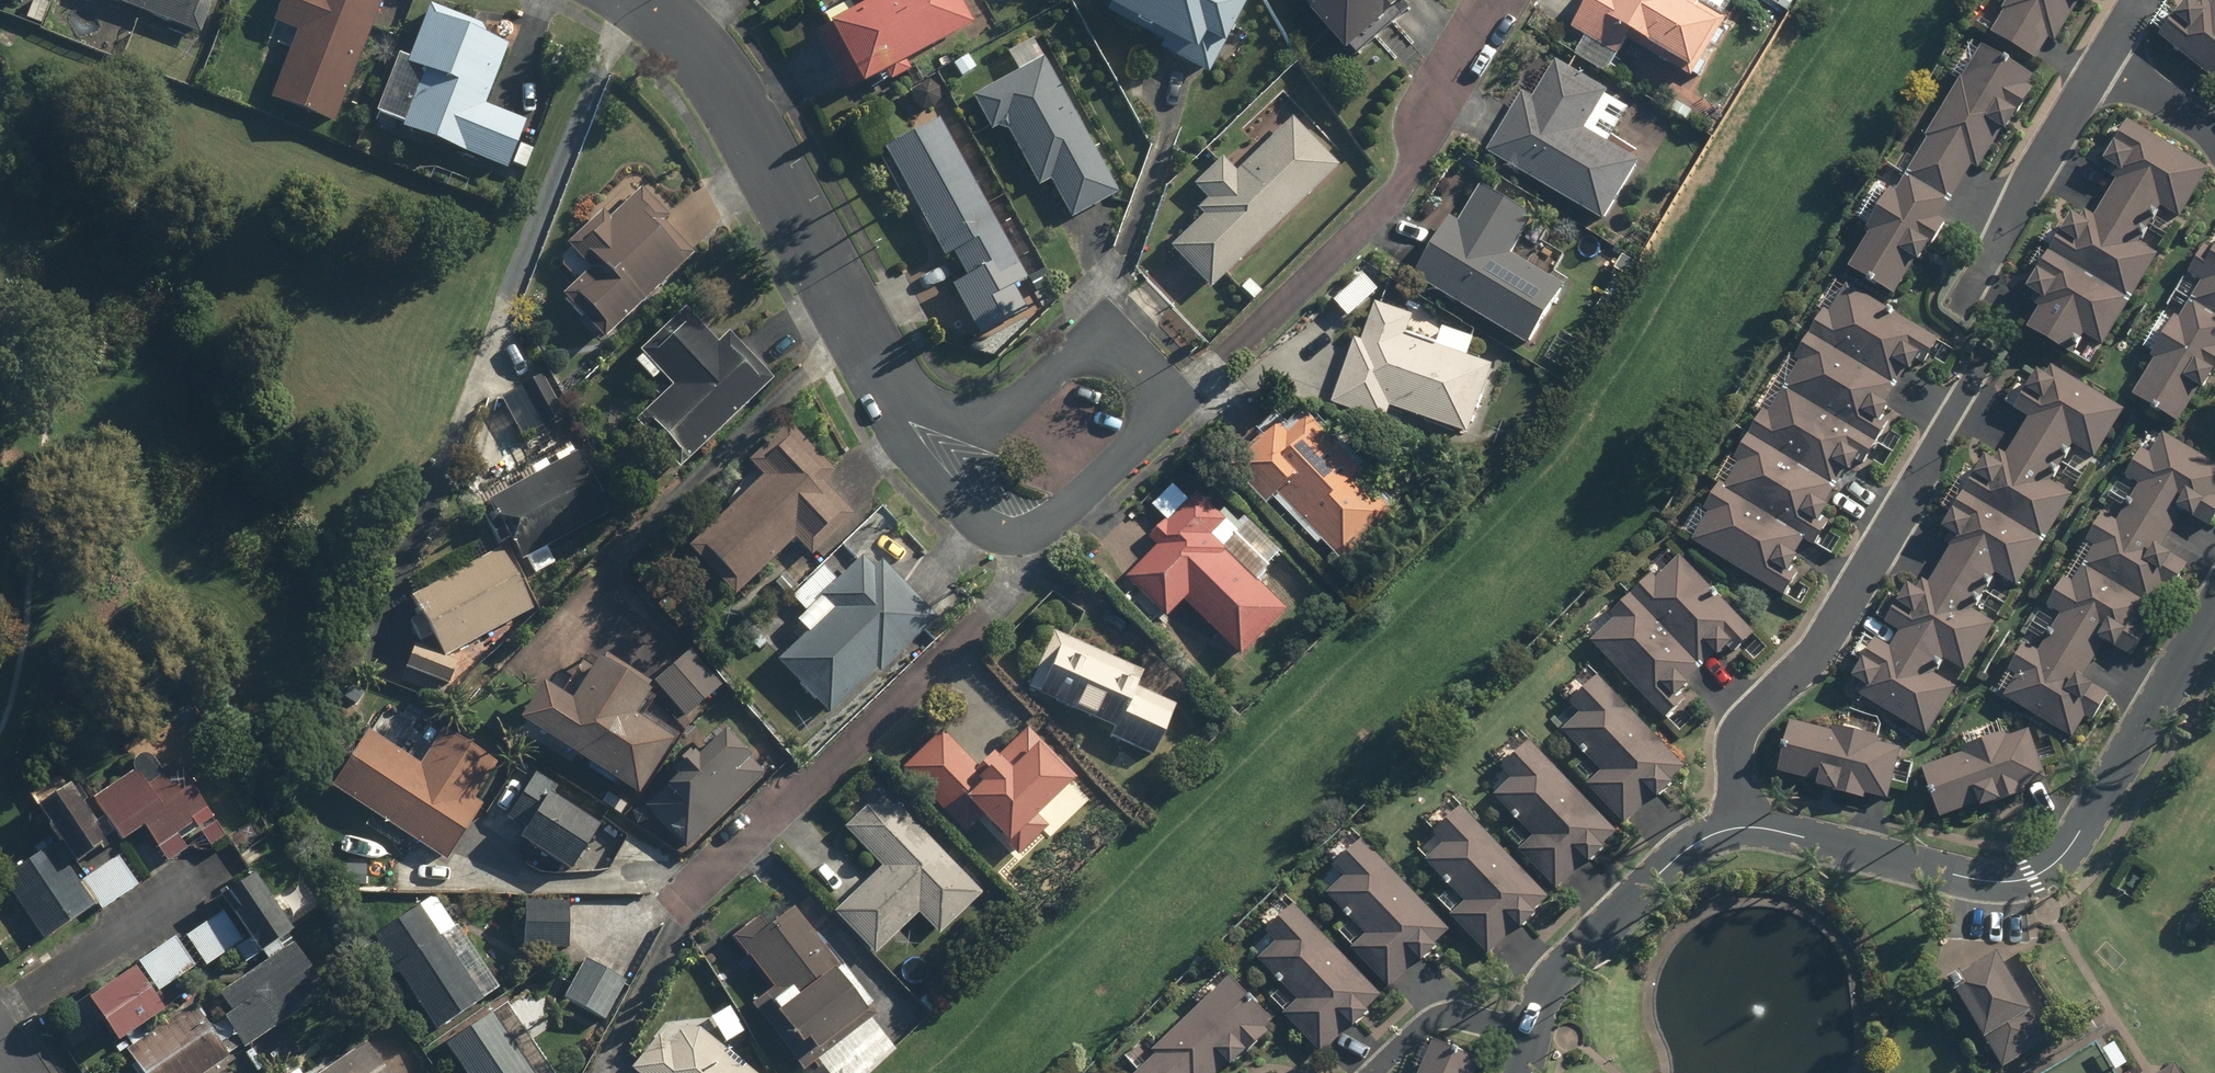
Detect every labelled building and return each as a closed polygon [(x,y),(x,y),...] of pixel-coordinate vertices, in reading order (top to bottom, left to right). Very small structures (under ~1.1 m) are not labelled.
[(202,36),(215,0),(109,0),(202,36)] [(272,20),(298,30),(270,103),(332,127),(381,0),(280,0),(272,20)] [(871,0),(814,33),(850,94),(973,23),(960,0),(870,0),(871,0)] [(1105,11),(1164,43),(1160,51),(1205,75),(1244,2),(1240,0),(1111,0),(1105,11)] [(1351,54),(1414,0),(1306,0),(1351,54)] [(1699,75),(1730,20),(1694,0),(1594,0),(1577,29),(1590,36),(1577,59),(1610,78),(1633,38),(1699,75)] [(2004,11),(2007,13),(1993,36),(2038,63),(2052,40),(2057,43),(2080,5),(2085,8),(2089,0),(2010,0),(2004,11)] [(2161,40),(2214,82),(2214,4),(2213,6),(2205,0),(2199,8),(2191,2),(2161,40)] [(513,38),(433,6),(410,62),(397,57),(375,113),(401,124),(399,127),(508,171),(527,123),(485,107),(513,38)] [(1983,46),(1926,139),(1929,141),(1908,175),(1953,202),(1974,168),(1979,171),(2003,132),(2008,135),(2035,92),(2029,88),(2036,78),(1983,46)] [(1117,196),(1041,60),(969,100),(989,135),(1004,127),(1040,191),(1051,185),(1071,221),(1117,196)] [(1631,108),(1558,64),(1535,102),(1524,96),(1489,155),(1608,226),(1643,168),(1608,147),(1631,108)] [(1337,167),(1289,118),(1235,171),(1221,157),(1193,184),(1206,197),(1194,209),(1202,217),(1171,248),(1212,290),(1337,167)] [(1025,281),(937,121),(882,151),(942,261),(952,256),(963,276),(948,284),(978,339),(1028,312),(1014,287),(1025,281)] [(2037,296),(2032,304),(2041,310),(2029,331),(2072,357),(2085,337),(2104,348),(2160,257),(2140,245),(2163,209),(2182,220),(2212,172),(2132,123),(2108,163),(2116,168),(2111,177),(2119,182),(2096,217),(2087,212),(2083,219),(2076,214),(2028,291),(2037,296)] [(1873,232),(1852,268),(1898,296),(1919,262),(1924,264),(1949,224),(1942,220),(1953,202),(1908,175),(1899,191),(1894,188),(1869,229),(1873,232)] [(666,216),(629,180),(551,259),(578,286),(564,299),(608,342),(695,253),(662,220),(666,216)] [(1534,217),(1482,187),(1460,224),(1450,218),(1415,278),(1534,347),(1569,287),(1512,254),(1534,217)] [(2152,359),(2156,361),(2135,398),(2182,425),(2202,391),(2207,394),(2214,380),(2214,251),(2207,247),(2190,276),(2203,283),(2182,320),(2177,317),(2152,359)] [(1331,298),(1349,320),(1387,287),(1368,266),(1331,298)] [(1690,542),(1783,598),(1799,573),(1793,569),(1800,557),(1796,555),(1803,542),(1813,548),(1829,521),(1823,517),(1830,507),(1824,504),(1844,471),(1850,475),(1861,457),(1866,460),(1889,421),(1883,418),(1890,406),(1886,403),(1906,369),(1912,372),(1920,358),(1927,362),(1939,341),(1846,285),(1829,313),(1824,309),(1794,359),(1799,362),(1768,413),(1763,410),(1733,459),(1739,463),(1725,486),(1720,483),(1704,509),(1708,511),(1690,542)] [(1476,337),(1379,306),(1368,342),(1358,339),(1336,408),(1389,425),(1394,409),(1471,434),(1493,366),(1469,358),(1476,337)] [(716,345),(681,311),(640,353),(646,359),(637,368),(652,383),(658,377),(669,388),(632,426),(679,472),(771,378),(727,335),(716,345)] [(1952,537),(1946,545),(1953,549),(1932,586),(1924,582),(1919,592),(1911,587),(1887,625),(1901,635),(1893,649),(1879,640),(1855,681),(1862,686),(1856,695),(1887,714),(1929,740),(1960,690),(1936,676),(1945,661),(1968,675),(1998,626),(1975,612),(1997,575),(2019,589),(2075,497),(2054,485),(2075,447),(2097,460),(2127,412),(2054,368),(2048,378),(2040,374),(2016,412),(2030,421),(2009,457),(2003,453),(1997,463),(1990,459),(1945,532),(1952,537)] [(1366,474),(1309,418),(1291,436),(1279,424),(1235,469),(1274,508),(1282,500),(1348,566),(1400,514),(1363,477),(1366,474)] [(834,472),(785,424),(680,530),(744,593),(792,546),(809,563),(855,516),(823,484),(834,472)] [(2049,607),(2064,616),(2041,654),(2028,646),(2011,673),(2017,677),(2004,699),(2075,741),(2088,718),(2096,722),(2112,695),(2085,679),(2106,642),(2134,659),(2151,630),(2144,626),(2166,589),(2174,594),(2191,565),(2165,550),(2186,514),(2212,529),(2214,524),(2214,464),(2166,435),(2153,456),(2145,451),(2128,478),(2141,486),(2119,524),(2104,515),(2088,542),(2097,548),(2076,584),(2067,578),(2049,607)] [(520,561),(524,558),(535,576),(554,566),(544,548),(607,512),(575,456),(488,504),(520,561)] [(1236,531),(1198,494),(1151,543),(1158,549),(1130,579),(1171,619),(1186,602),(1245,659),(1292,610),(1264,582),(1286,559),(1246,521),(1236,531)] [(407,621),(416,640),(406,669),(449,687),(457,651),(533,613),(501,549),(409,595),(419,615),(407,621)] [(1590,640),(1664,720),(1686,700),(1681,694),(1692,685),(1688,681),(1715,656),(1719,660),(1734,647),(1737,651),(1754,635),(1682,557),(1657,579),(1653,575),(1611,613),(1615,617),(1590,640)] [(934,615),(878,562),(870,572),(858,561),(822,600),(831,608),(778,665),(831,715),(876,667),(881,672),(934,615)] [(1143,674),(1054,634),(1027,695),(1115,735),(1112,742),(1153,761),(1179,705),(1138,686),(1143,674)] [(690,651),(653,683),(682,717),(719,685),(690,651)] [(646,695),(586,659),(562,701),(537,687),(514,727),(640,800),(672,746),(630,721),(646,695)] [(1583,715),(1563,734),(1602,775),(1588,788),(1626,827),(1657,798),(1661,801),(1677,787),(1673,783),(1688,769),(1599,680),(1573,705),(1583,715)] [(1781,775),(1821,784),(1820,791),(1867,801),(1868,797),(1890,802),(1902,750),(1880,745),(1881,739),(1835,729),(1835,732),(1793,723),(1781,775)] [(1075,779),(1037,738),(1029,729),(1003,753),(998,748),(975,770),(941,734),(904,769),(967,835),(984,819),(1007,843),(1075,779)] [(1942,820),(1981,806),(1983,811),(2028,795),(2026,789),(2048,781),(2030,731),(2008,739),(2007,735),(1965,750),(1966,755),(1924,770),(1942,820)] [(495,765),(440,732),(419,767),(365,734),(330,793),(447,863),(483,806),(474,800),(495,765)] [(762,772),(720,732),(647,810),(689,850),(762,772)] [(1515,779),(1495,798),(1534,838),(1520,852),(1559,892),(1589,864),(1592,868),(1608,852),(1605,848),(1619,835),(1532,744),(1506,769),(1515,779)] [(141,828),(168,865),(187,851),(181,843),(196,832),(210,850),(226,838),(172,765),(145,785),(133,769),(91,801),(122,842),(141,828)] [(598,827),(530,788),(510,823),(528,834),(522,845),(572,873),(598,827)] [(94,827),(68,789),(35,812),(73,867),(98,850),(86,832),(94,827)] [(983,892),(888,790),(844,831),(880,870),(834,912),(876,958),(919,918),(936,936),(983,892)] [(1447,844),(1427,863),(1466,904),(1452,917),(1490,958),(1520,929),(1525,934),(1540,918),(1536,914),(1551,900),(1464,809),(1437,834),(1447,844)] [(1348,877),(1328,896),(1367,936),(1353,950),(1392,990),(1421,961),(1425,967),(1441,951),(1438,947),(1452,933),(1365,842),(1339,867),(1348,877)] [(2,883),(26,916),(0,935),(0,944),(15,964),(93,906),(50,848),(2,883)] [(366,887),(367,857),(330,855),(329,886),(366,887)] [(116,859),(82,884),(103,912),(137,888),(116,859)] [(290,936),(249,879),(218,902),(259,959),(290,936)] [(568,953),(569,898),(519,898),(519,953),(568,953)] [(432,899),(372,941),(439,1036),(499,994),(432,899)] [(1280,943),(1260,962),(1299,1002),(1284,1016),(1323,1056),(1353,1027),(1357,1031),(1372,1016),(1370,1012),(1384,998),(1296,908),(1270,933),(1280,943)] [(185,936),(204,967),(240,944),(221,914),(185,936)] [(808,1057),(820,1072),(879,1072),(899,1058),(866,1013),(872,1009),(801,915),(771,937),(757,918),(734,935),(781,998),(770,1006),(808,1057)] [(138,961),(158,991),(194,969),(174,938),(138,961)] [(212,1000),(244,1048),(325,994),(293,946),(212,1000)] [(1998,953),(1951,980),(2005,1069),(2051,1040),(1998,953)] [(624,983),(581,961),(560,1005),(603,1026),(624,983)] [(131,973),(83,1004),(112,1049),(160,1018),(131,973)] [(1156,1052),(1160,1056),(1141,1072),(1224,1072),(1231,1066),(1234,1069),(1270,1034),(1268,1031),(1275,1024),(1233,980),(1156,1052)] [(445,1049),(462,1072),(546,1072),(500,1009),(445,1049)] [(130,1060),(138,1072),(208,1072),(227,1060),(196,1015),(130,1060)] [(658,1033),(629,1068),(634,1072),(753,1072),(703,1031),(658,1033)] [(1482,1063),(1435,1043),(1422,1072),(1477,1072),(1482,1063)] [(363,1045),(325,1072),(384,1072),(363,1045)]
